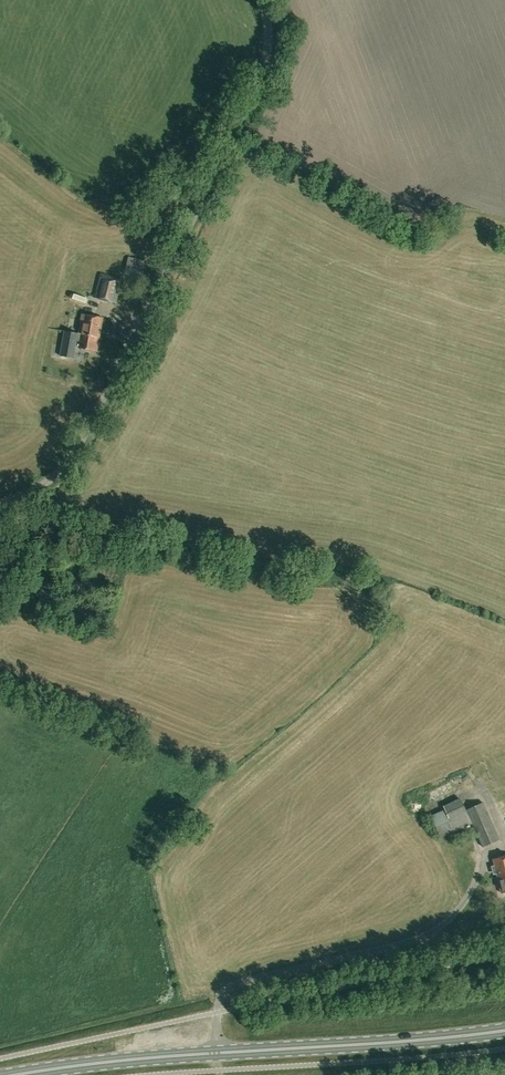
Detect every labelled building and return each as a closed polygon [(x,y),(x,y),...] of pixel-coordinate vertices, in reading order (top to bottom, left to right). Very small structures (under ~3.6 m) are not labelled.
[(126,267),(144,272),(147,261),(128,257),(126,267)] [(123,279),(100,273),(98,278),(99,278),(94,298),(116,303),(121,283),(122,283),(123,279)] [(83,314),(79,334),(64,331),(60,356),(73,359),(75,348),(97,352),(102,318),(83,314)] [(35,586),(40,578),(33,573),(27,581),(35,586)] [(37,605),(49,610),(53,602),(40,597),(37,605)] [(103,614),(109,616),(111,608),(106,606),(103,614)] [(472,824),(460,798),(442,806),(444,810),(431,816),(441,838),(472,824)] [(483,803),(466,810),(483,847),(499,840),(483,803)] [(493,859),(495,866),(492,866),(492,867),(493,871),(494,872),(496,871),(501,893),(504,892),(504,856),(493,859)]
